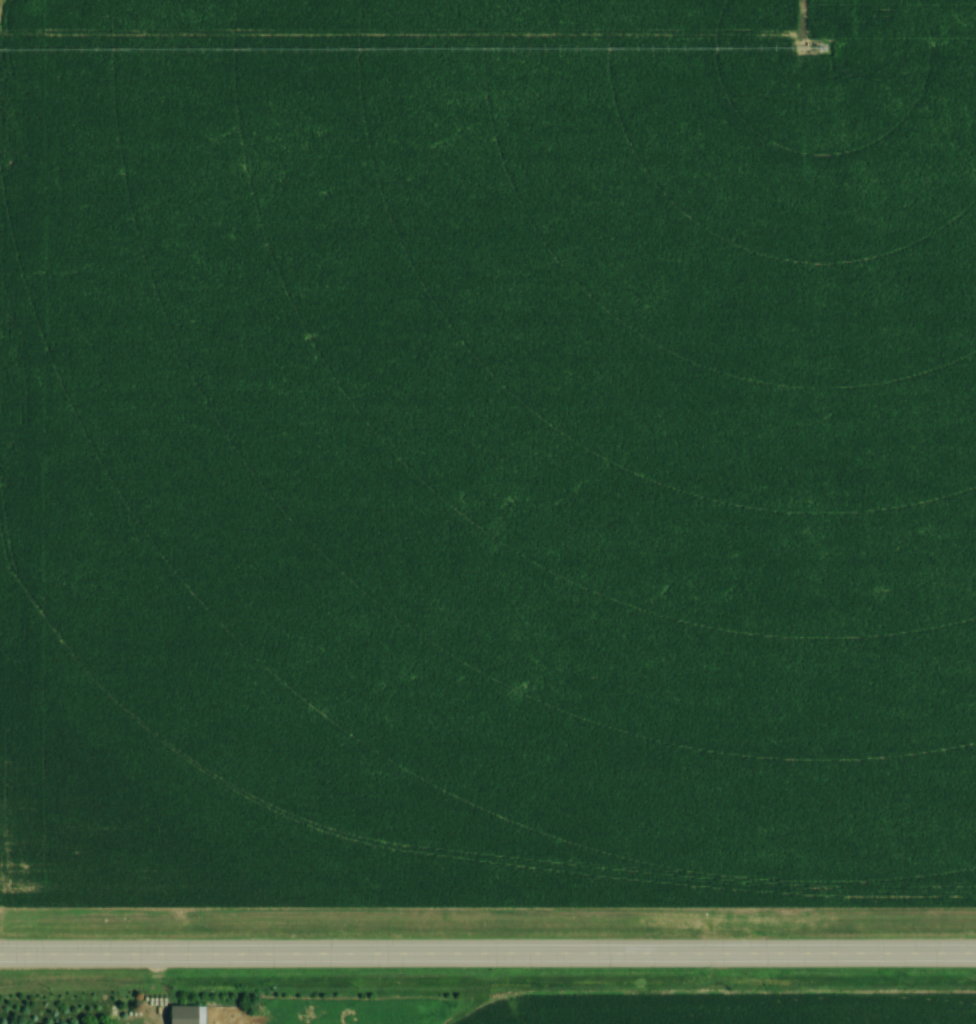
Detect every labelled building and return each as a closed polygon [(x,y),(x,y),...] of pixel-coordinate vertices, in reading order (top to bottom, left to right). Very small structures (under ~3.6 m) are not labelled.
[(201,1005),(166,1005),(166,1023),(201,1023),(201,1005)]
